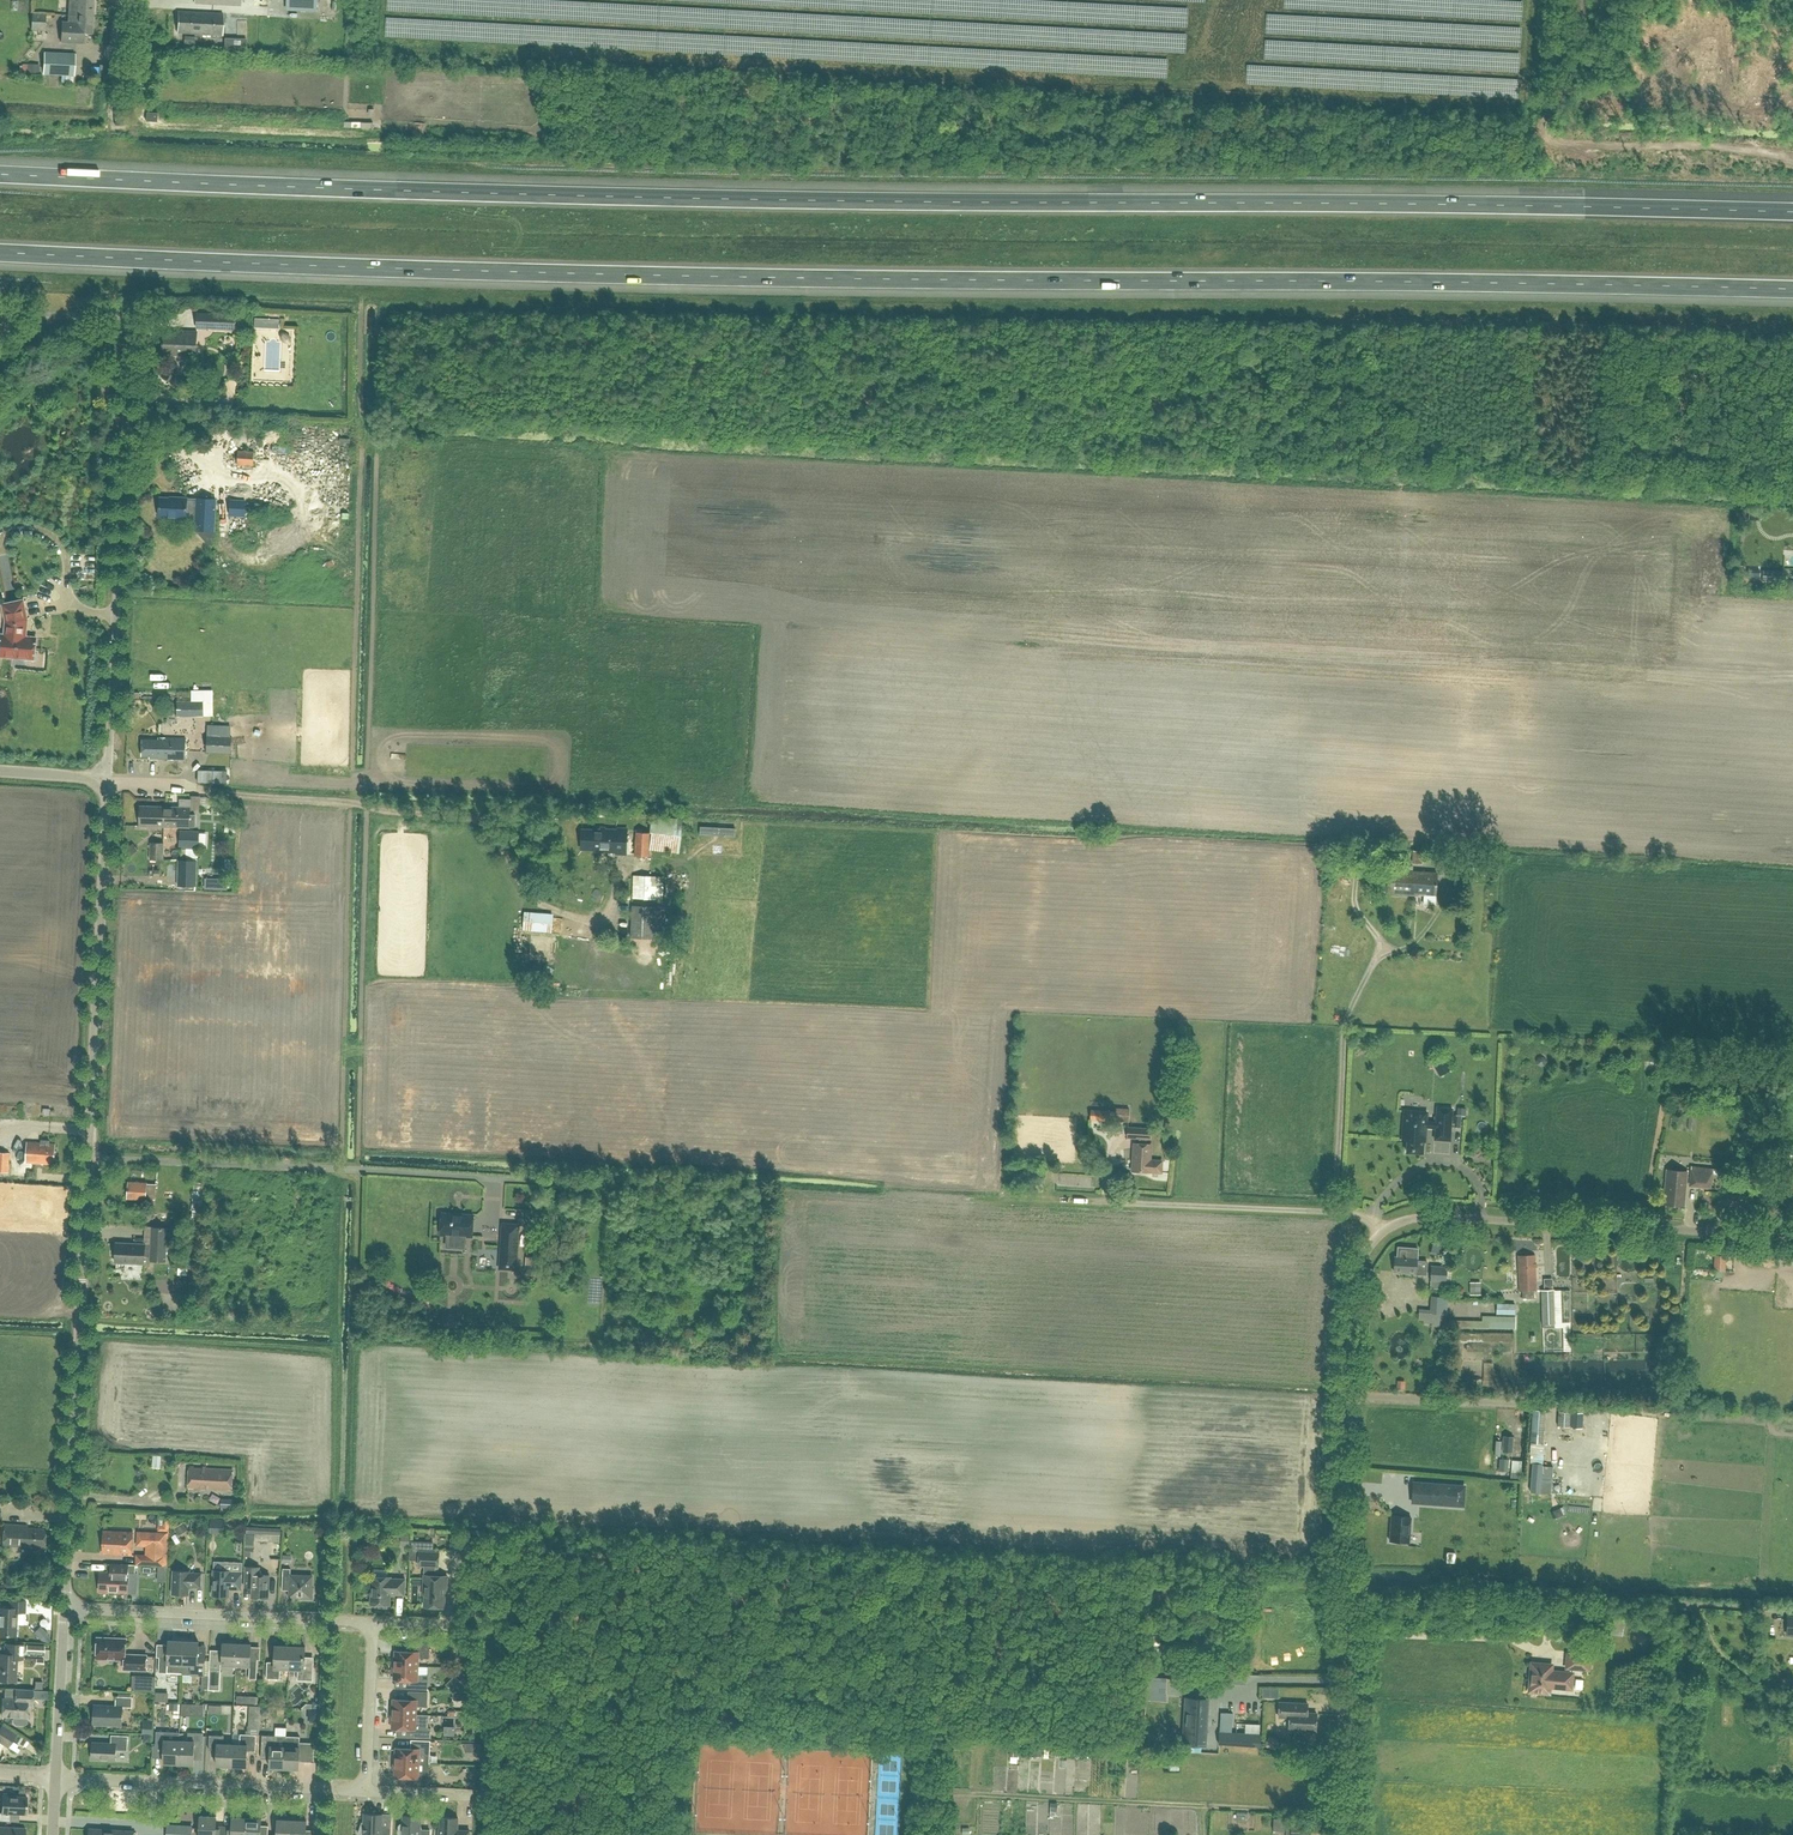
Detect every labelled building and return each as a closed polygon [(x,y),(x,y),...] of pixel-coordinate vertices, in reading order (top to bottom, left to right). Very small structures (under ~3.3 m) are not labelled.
[(93,16),(94,0),(68,0),(68,14),(93,16)] [(286,11),(317,13),(318,0),(287,0),(286,11)] [(222,14),(178,11),(177,33),(221,35),(222,14)] [(31,14),(30,30),(45,31),(46,15),(31,14)] [(93,16),(68,14),(67,21),(61,21),(60,42),(84,43),(85,33),(92,33),(93,16)] [(245,34),(247,21),(241,20),(239,34),(245,34)] [(44,49),(44,40),(32,40),(31,49),(44,49)] [(74,76),(75,54),(44,53),(43,74),(74,76)] [(236,314),(197,313),(197,329),(236,331),(236,314)] [(163,333),(162,354),(184,355),(184,357),(196,358),(197,332),(180,331),(180,333),(163,333)] [(238,451),(237,465),(253,466),(254,452),(238,451)] [(160,497),(159,517),(172,517),(172,519),(186,519),(186,518),(196,519),(195,530),(214,531),(216,499),(197,498),(196,510),(187,510),(187,498),(170,497),(170,498),(160,497)] [(230,500),(229,515),(245,516),(245,501),(230,500)] [(1782,570),(1763,570),(1763,582),(1782,582),(1782,570)] [(3,604),(6,621),(5,635),(1,635),(0,640),(0,656),(25,659),(25,661),(36,662),(37,653),(35,653),(36,638),(24,637),(24,631),(26,631),(27,620),(23,600),(3,604)] [(193,688),(193,699),(205,698),(205,714),(215,713),(214,688),(193,688)] [(177,701),(177,716),(204,716),(203,701),(177,701)] [(207,736),(206,753),(232,753),(232,737),(207,736)] [(186,760),(187,739),(159,738),(159,741),(143,740),(143,757),(150,757),(150,759),(186,760)] [(211,776),(198,775),(197,783),(210,784),(211,776)] [(216,802),(215,811),(235,812),(235,800),(227,799),(227,803),(216,802)] [(166,827),(166,807),(140,807),(140,826),(166,827)] [(190,808),(166,807),(166,827),(190,827),(190,808)] [(626,854),(626,847),(635,847),(635,855),(650,857),(651,849),(682,852),(683,817),(651,816),(651,833),(636,832),(636,839),(627,838),(627,830),(618,829),(618,831),(604,831),(604,828),(595,828),(595,831),(582,831),(581,849),(617,851),(617,853),(626,854)] [(179,848),(180,849),(180,857),(199,858),(199,849),(200,831),(179,830),(179,848)] [(164,860),(165,843),(151,842),(150,860),(164,860)] [(1381,858),(1387,859),(1399,861),(1400,851),(1389,850),(1382,850),(1381,858)] [(1413,850),(1412,863),(1422,864),(1423,851),(1413,850)] [(1438,854),(1437,867),(1464,869),(1464,856),(1438,854)] [(195,886),(196,861),(179,860),(179,886),(195,886)] [(1409,894),(1410,871),(1389,870),(1387,893),(1409,894)] [(1410,871),(1409,894),(1411,895),(1411,894),(1435,896),(1437,873),(1410,871)] [(229,876),(220,879),(223,889),(232,886),(229,876)] [(633,876),(631,935),(661,936),(664,876),(633,876)] [(1364,896),(1364,901),(1362,912),(1377,913),(1378,902),(1377,902),(1377,897),(1364,896)] [(547,932),(547,931),(552,931),(553,916),(549,915),(549,913),(537,912),(525,911),(523,930),(540,932),(541,931),(547,932)] [(1435,1128),(1435,1130),(1434,1139),(1450,1140),(1452,1109),(1437,1107),(1436,1122),(1426,1121),(1427,1112),(1404,1110),(1402,1139),(1407,1140),(1406,1152),(1422,1153),(1423,1141),(1425,1141),(1426,1127),(1435,1128)] [(1116,1111),(1103,1110),(1091,1109),(1090,1120),(1103,1121),(1129,1122),(1130,1108),(1116,1108),(1116,1111)] [(1453,1114),(1452,1126),(1459,1127),(1460,1115),(1453,1114)] [(1695,1129),(1696,1116),(1689,1115),(1687,1128),(1695,1129)] [(1751,1121),(1750,1136),(1762,1137),(1763,1122),(1751,1121)] [(1162,1160),(1150,1159),(1152,1143),(1146,1142),(1146,1137),(1151,1138),(1152,1127),(1128,1125),(1127,1136),(1139,1137),(1139,1142),(1134,1141),(1132,1170),(1149,1171),(1149,1170),(1161,1171),(1162,1160)] [(26,1162),(55,1164),(55,1157),(57,1157),(57,1150),(55,1150),(56,1143),(50,1143),(50,1140),(42,1140),(42,1142),(27,1141),(26,1162)] [(9,1172),(10,1153),(0,1152),(0,1172),(9,1172)] [(1711,1189),(1711,1188),(1712,1175),(1721,1175),(1721,1169),(1712,1168),(1690,1166),(1688,1186),(1711,1189)] [(1683,1206),(1687,1172),(1666,1170),(1663,1204),(1683,1206)] [(128,1182),(127,1198),(145,1200),(147,1183),(128,1182)] [(194,1184),(192,1207),(202,1208),(203,1184),(194,1184)] [(441,1213),(440,1234),(447,1235),(446,1247),(464,1248),(465,1236),(472,1236),(473,1215),(441,1213)] [(502,1224),(502,1238),(500,1268),(515,1269),(517,1239),(518,1225),(502,1224)] [(117,1242),(116,1262),(144,1264),(145,1256),(151,1256),(150,1260),(166,1261),(168,1228),(152,1227),(151,1244),(145,1244),(117,1242)] [(1418,1248),(1398,1247),(1398,1257),(1395,1256),(1394,1272),(1416,1273),(1415,1274),(1425,1274),(1426,1262),(1417,1261),(1418,1248)] [(1535,1291),(1534,1255),(1518,1256),(1519,1291),(1535,1291)] [(1713,1270),(1715,1270),(1715,1276),(1721,1277),(1722,1270),(1723,1270),(1724,1256),(1714,1255),(1713,1270)] [(179,1274),(189,1274),(189,1262),(179,1262),(179,1274)] [(1447,1266),(1431,1265),(1431,1281),(1447,1281),(1447,1266)] [(1553,1289),(1540,1290),(1542,1325),(1554,1324),(1553,1289)] [(1496,1309),(1513,1310),(1514,1297),(1496,1296),(1496,1309)] [(1440,1320),(1440,1313),(1419,1312),(1418,1319),(1440,1320)] [(1452,1320),(1451,1327),(1516,1328),(1516,1315),(1482,1315),(1482,1320),(1452,1320)] [(1510,1341),(1511,1334),(1458,1333),(1458,1341),(1467,1341),(1467,1340),(1510,1341)] [(1530,1447),(1542,1448),(1545,1410),(1533,1410),(1530,1447)] [(1559,1411),(1558,1426),(1569,1427),(1570,1412),(1559,1411)] [(1571,1412),(1571,1427),(1582,1427),(1583,1413),(1571,1412)] [(1513,1437),(1503,1436),(1502,1451),(1512,1451),(1513,1437)] [(1539,1470),(1539,1456),(1528,1456),(1528,1487),(1550,1487),(1550,1470),(1539,1470)] [(1509,1459),(1499,1458),(1498,1470),(1508,1471),(1509,1459)] [(1522,1460),(1512,1459),(1511,1477),(1521,1478),(1522,1460)] [(233,1469),(189,1467),(188,1486),(232,1489),(233,1469)] [(1413,1483),(1412,1502),(1462,1505),(1463,1486),(1413,1483)] [(221,1498),(221,1500),(221,1507),(238,1507),(238,1498),(221,1498)] [(158,1527),(170,1527),(169,1511),(157,1512),(158,1527)] [(1389,1541),(1409,1543),(1411,1517),(1392,1516),(1389,1541)] [(226,1529),(225,1519),(211,1520),(212,1530),(226,1529)] [(2,1545),(44,1547),(45,1529),(33,1527),(33,1528),(27,1528),(27,1525),(4,1524),(2,1545)] [(281,1527),(247,1526),(246,1533),(281,1534),(281,1527)] [(133,1532),(104,1530),(103,1553),(132,1555),(133,1532)] [(146,1545),(146,1555),(136,1555),(136,1565),(151,1565),(151,1556),(165,1556),(165,1546),(161,1546),(162,1533),(155,1533),(138,1532),(138,1546),(146,1545)] [(410,1559),(419,1560),(419,1565),(425,1566),(424,1575),(423,1594),(424,1594),(424,1606),(444,1607),(445,1588),(447,1588),(448,1576),(435,1575),(435,1566),(438,1566),(439,1552),(432,1552),(433,1541),(411,1540),(410,1559)] [(1448,1552),(1447,1561),(1454,1562),(1455,1553),(1448,1552)] [(135,1573),(136,1564),(121,1564),(111,1563),(111,1572),(100,1571),(99,1591),(128,1592),(128,1573),(135,1573)] [(268,1598),(269,1575),(259,1574),(259,1567),(246,1566),(245,1587),(252,1587),(252,1597),(268,1598)] [(313,1600),(314,1587),(312,1587),(312,1575),(290,1574),(291,1568),(283,1568),(282,1589),(289,1590),(289,1597),(301,1597),(301,1599),(313,1600)] [(1166,1568),(1165,1570),(1165,1584),(1182,1584),(1182,1569),(1166,1568)] [(201,1587),(202,1573),(190,1572),(190,1571),(173,1570),(172,1593),(189,1594),(189,1587),(201,1587)] [(241,1589),(242,1572),(230,1572),(230,1570),(213,1570),(212,1595),(229,1596),(229,1588),(241,1589)] [(370,1603),(379,1604),(379,1607),(387,1607),(387,1604),(390,1604),(390,1594),(404,1594),(405,1579),(391,1578),(391,1577),(371,1576),(370,1588),(371,1588),(370,1603)] [(1215,1603),(1216,1593),(1215,1593),(1209,1593),(1209,1590),(1202,1590),(1201,1594),(1203,1594),(1202,1602),(1215,1603)] [(1231,1606),(1231,1614),(1240,1614),(1240,1615),(1242,1615),(1242,1606),(1245,1607),(1244,1602),(1248,1602),(1248,1595),(1243,1595),(1242,1590),(1237,1590),(1237,1606),(1231,1606)] [(1186,1592),(1185,1606),(1193,1607),(1194,1600),(1195,1593),(1186,1592)] [(0,1607),(0,1635),(16,1636),(17,1612),(25,1613),(26,1600),(10,1600),(9,1608),(0,1607)] [(1147,1651),(1161,1652),(1160,1635),(1147,1635),(1147,1651)] [(146,1670),(147,1655),(132,1654),(132,1655),(125,1654),(126,1638),(97,1637),(97,1640),(96,1642),(96,1647),(97,1649),(96,1658),(124,1659),(124,1669),(146,1670)] [(183,1664),(184,1641),(168,1640),(168,1657),(159,1656),(159,1672),(173,1673),(174,1663),(183,1664)] [(199,1641),(184,1641),(183,1664),(182,1674),(204,1675),(206,1646),(199,1646),(199,1641)] [(236,1665),(237,1643),(223,1642),(222,1664),(236,1665)] [(0,1653),(0,1680),(23,1681),(23,1680),(16,1680),(17,1659),(23,1659),(23,1644),(7,1643),(7,1654),(0,1653)] [(237,1643),(236,1665),(250,1665),(249,1678),(256,1679),(257,1659),(250,1659),(251,1644),(237,1643)] [(393,1657),(393,1665),(418,1666),(419,1657),(429,1658),(430,1643),(410,1643),(410,1651),(395,1650),(395,1657),(393,1657)] [(289,1669),(290,1645),(275,1645),(274,1662),(267,1661),(266,1678),(280,1679),(280,1668),(289,1669)] [(305,1646),(290,1645),(289,1669),(298,1669),(297,1679),(313,1680),(314,1657),(305,1656),(305,1646)] [(1588,1670),(1590,1656),(1567,1653),(1566,1668),(1588,1670)] [(1571,1689),(1573,1673),(1551,1671),(1552,1665),(1531,1663),(1529,1691),(1549,1693),(1550,1687),(1571,1689)] [(418,1666),(393,1665),(392,1672),(394,1672),(394,1679),(409,1680),(408,1688),(428,1689),(428,1675),(418,1674),(418,1666)] [(220,1690),(221,1669),(210,1668),(209,1689),(220,1690)] [(1204,1697),(1203,1697),(1204,1684),(1185,1683),(1182,1744),(1201,1745),(1204,1697)] [(26,1723),(27,1717),(27,1704),(32,1704),(33,1689),(16,1689),(15,1698),(3,1698),(2,1716),(13,1717),(12,1722),(15,1724),(24,1725),(26,1723)] [(391,1713),(416,1714),(417,1706),(427,1706),(428,1692),(408,1691),(408,1699),(393,1699),(393,1706),(391,1706),(391,1713)] [(466,1692),(455,1694),(456,1702),(467,1700),(466,1692)] [(132,1707),(133,1697),(116,1696),(115,1705),(94,1704),(93,1724),(122,1725),(122,1707),(132,1707)] [(1307,1713),(1308,1703),(1279,1702),(1278,1717),(1289,1717),(1289,1730),(1315,1731),(1316,1713),(1307,1713)] [(416,1714),(391,1713),(390,1720),(392,1721),(392,1727),(407,1728),(406,1737),(426,1737),(426,1723),(416,1723),(416,1714)] [(490,1730),(497,1730),(498,1713),(487,1713),(486,1723),(490,1723),(490,1730)] [(455,1721),(456,1736),(469,1735),(468,1720),(455,1721)] [(8,1747),(16,1734),(2,1725),(0,1728),(0,1741),(8,1747)] [(178,1763),(179,1740),(171,1739),(171,1731),(156,1731),(156,1745),(164,1745),(163,1762),(178,1763)] [(1246,1733),(1219,1731),(1218,1744),(1246,1746),(1246,1733)] [(188,1740),(179,1740),(178,1763),(193,1764),(194,1747),(203,1747),(203,1733),(188,1732),(188,1740)] [(240,1744),(232,1744),(231,1765),(247,1766),(247,1751),(256,1751),(256,1734),(240,1733),(240,1744)] [(127,1750),(128,1735),(111,1734),(111,1743),(93,1742),(92,1759),(115,1760),(116,1749),(127,1750)] [(270,1767),(285,1768),(286,1736),(262,1734),(261,1758),(270,1758),(270,1767)] [(231,1765),(232,1744),(224,1743),(224,1735),(209,1735),(209,1749),(217,1749),(216,1765),(231,1765)] [(300,1736),(286,1736),(285,1768),(299,1768),(299,1761),(314,1762),(315,1742),(300,1742),(300,1736)] [(394,1754),(393,1762),(419,1763),(429,1763),(430,1754),(427,1754),(427,1749),(430,1749),(430,1740),(411,1739),(411,1748),(396,1747),(395,1754),(394,1754)] [(1034,1743),(1033,1755),(1041,1755),(1042,1744),(1034,1743)] [(446,1762),(446,1748),(434,1748),(435,1763),(446,1762)] [(999,1756),(998,1788),(1010,1788),(1010,1756),(999,1756)] [(419,1763),(393,1762),(393,1769),(395,1769),(394,1776),(410,1777),(409,1785),(428,1786),(429,1772),(419,1771),(419,1763)] [(1042,1780),(1042,1763),(1032,1762),(1032,1780),(1042,1780)] [(475,1787),(486,1788),(487,1778),(475,1777),(475,1787)] [(19,1822),(19,1821),(10,1821),(11,1813),(26,1814),(27,1796),(3,1795),(2,1812),(0,1812),(0,1821),(19,1822)] [(391,1827),(381,1826),(382,1814),(364,1813),(364,1822),(362,1822),(359,1833),(363,1834),(390,1834),(391,1827)] [(223,1832),(216,1832),(216,1816),(200,1815),(200,1818),(198,1819),(197,1824),(200,1826),(199,1834),(223,1834),(223,1832)] [(402,1834),(430,1834),(430,1830),(420,1829),(421,1816),(403,1815),(402,1823),(401,1823),(399,1825),(399,1833),(400,1834),(402,1834)] [(223,1832),(223,1834),(245,1834),(246,1818),(232,1817),(231,1832),(223,1832)] [(470,1830),(458,1830),(458,1818),(440,1817),(440,1829),(439,1829),(438,1834),(469,1834),(470,1830)] [(246,1818),(245,1834),(268,1834),(268,1825),(261,1825),(261,1818),(246,1818)] [(270,1834),(291,1834),(291,1820),(277,1819),(277,1834),(270,1834)] [(291,1820),(291,1834),(314,1834),(314,1830),(306,1829),(307,1820),(291,1820)] [(178,1824),(168,1823),(167,1834),(192,1834),(192,1825),(178,1824)] [(1310,1825),(1291,1824),(1291,1834),(1309,1834),(1310,1825)] [(25,1828),(0,1826),(0,1834),(25,1834),(25,1828)]
